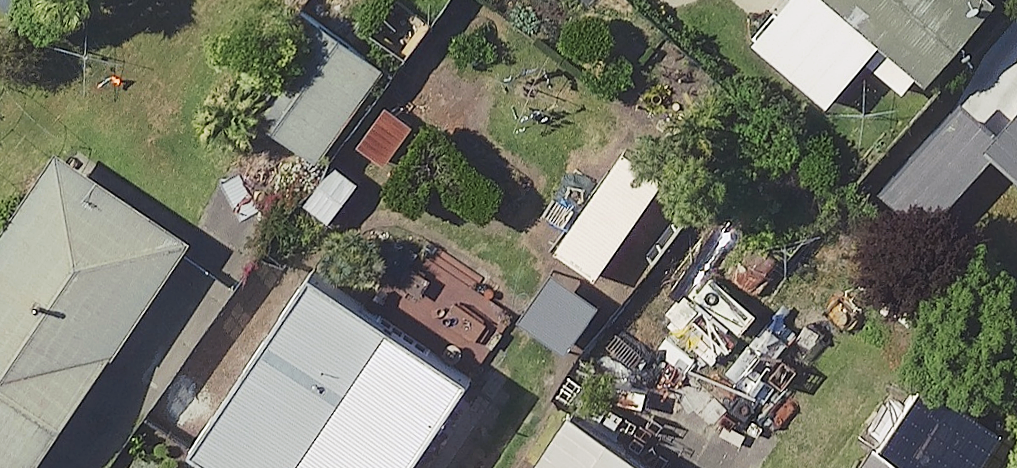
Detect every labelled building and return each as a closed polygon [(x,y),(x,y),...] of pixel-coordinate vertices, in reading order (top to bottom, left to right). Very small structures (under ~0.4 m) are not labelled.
[(27,18),(43,0),(5,0),(27,18)] [(766,47),(839,112),(894,50),(837,0),(807,0),(766,47)] [(947,97),(1016,19),(1016,18),(997,0),(838,0),(947,97)] [(444,27),(410,4),(385,41),(419,64),(444,27)] [(259,119),(333,168),(398,71),(324,22),(259,119)] [(1003,162),(1016,174),(1016,145),(1003,162)] [(209,248),(73,157),(0,264),(0,467),(60,467),(209,248)] [(680,187),(637,158),(569,258),(613,287),(680,187)] [(616,314),(566,281),(535,329),(584,362),(616,314)] [(325,282),(205,460),(218,467),(446,467),(495,396),(325,282)] [(589,422),(558,467),(659,467),(589,422)] [(889,452),(878,467),(913,467),(889,452)]
